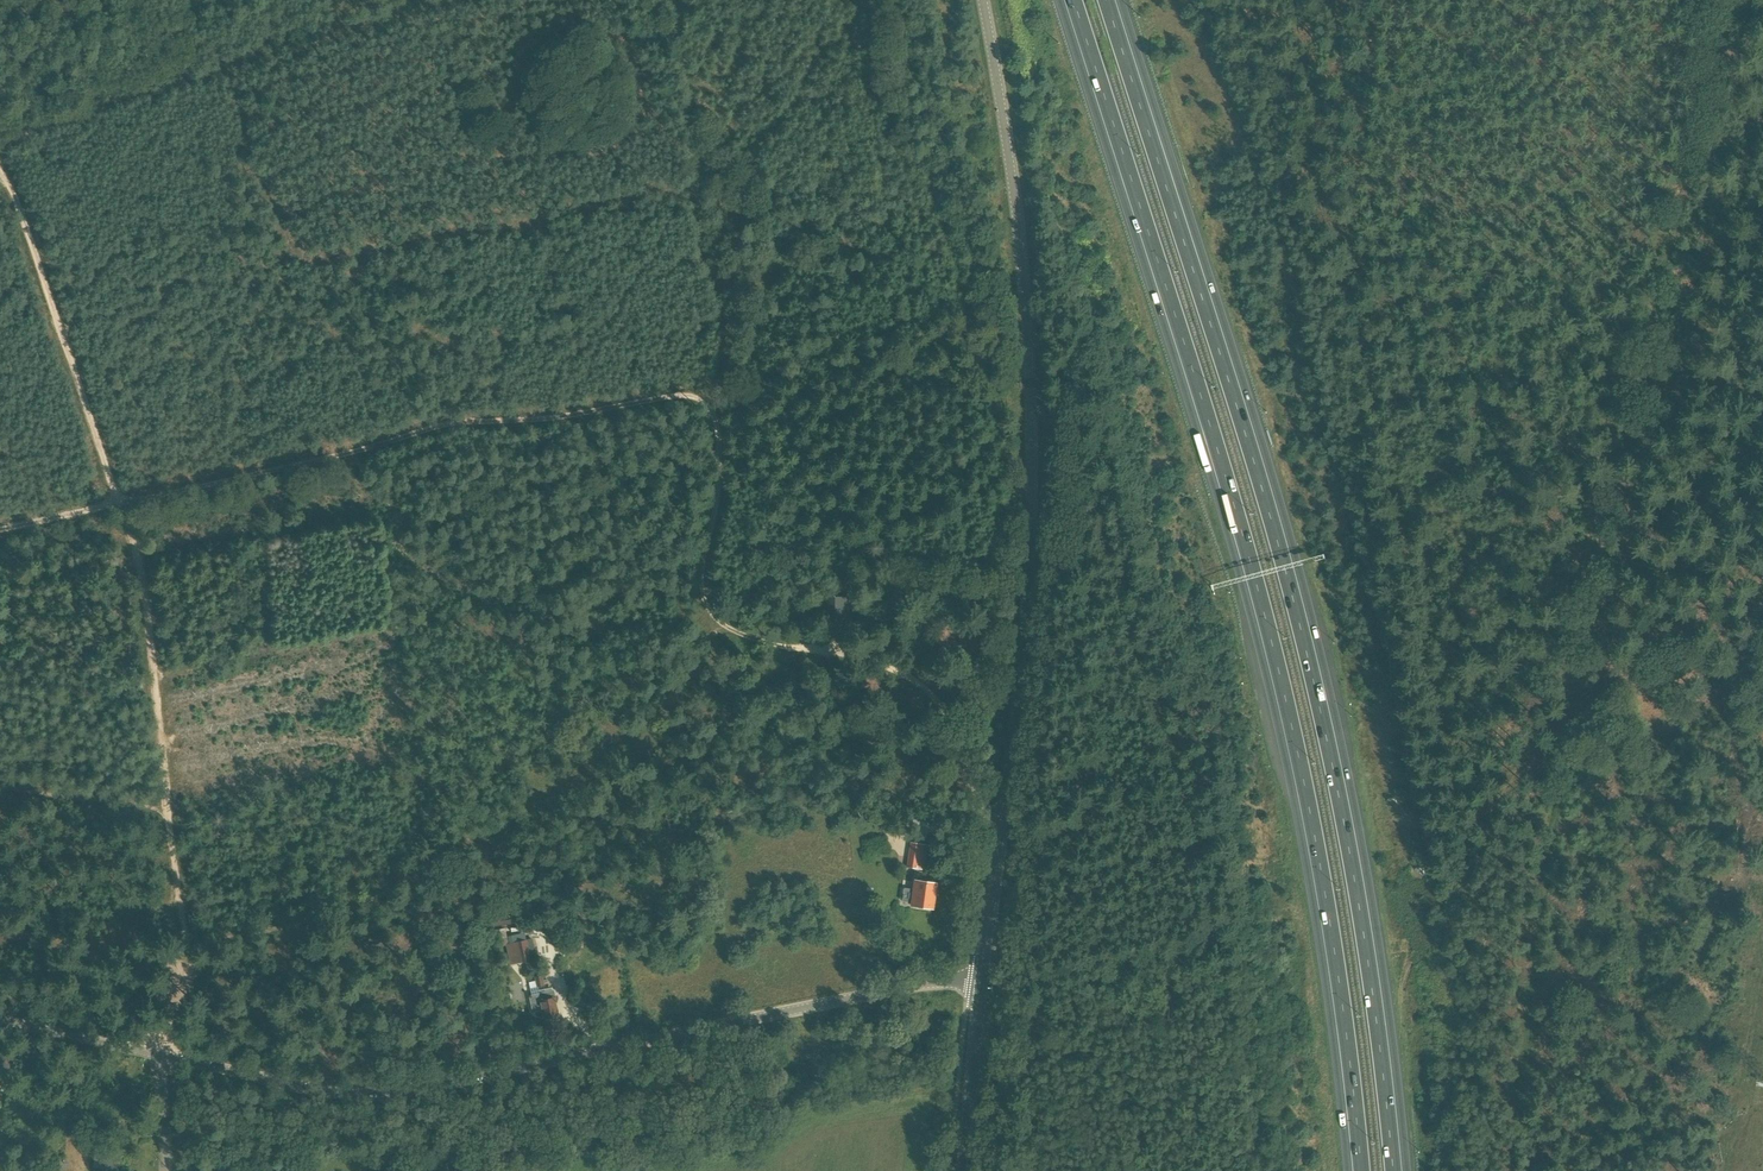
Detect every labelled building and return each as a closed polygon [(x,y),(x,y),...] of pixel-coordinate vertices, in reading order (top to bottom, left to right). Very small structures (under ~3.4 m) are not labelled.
[(827,597),(827,622),(848,622),(848,597),(827,597)] [(927,845),(920,844),(912,843),(908,867),(924,869),(927,845)] [(937,883),(916,880),(913,905),(934,908),(937,883)] [(497,946),(506,944),(510,965),(532,960),(528,939),(509,944),(505,927),(494,930),(497,946)] [(537,986),(544,985),(543,975),(534,977),(537,986)] [(519,1002),(527,997),(523,989),(515,994),(519,1002)] [(553,990),(539,993),(529,995),(533,1012),(542,1010),(544,1018),(558,1015),(555,998),(554,998),(553,990)] [(593,1006),(581,999),(578,1004),(590,1012),(593,1006)] [(1663,1079),(1671,1079),(1672,1066),(1664,1065),(1663,1079)] [(0,1067),(0,1083),(6,1084),(9,1069),(0,1067)] [(118,1169),(121,1154),(97,1150),(95,1166),(118,1169)] [(55,1166),(65,1165),(65,1155),(54,1156),(55,1166)]
